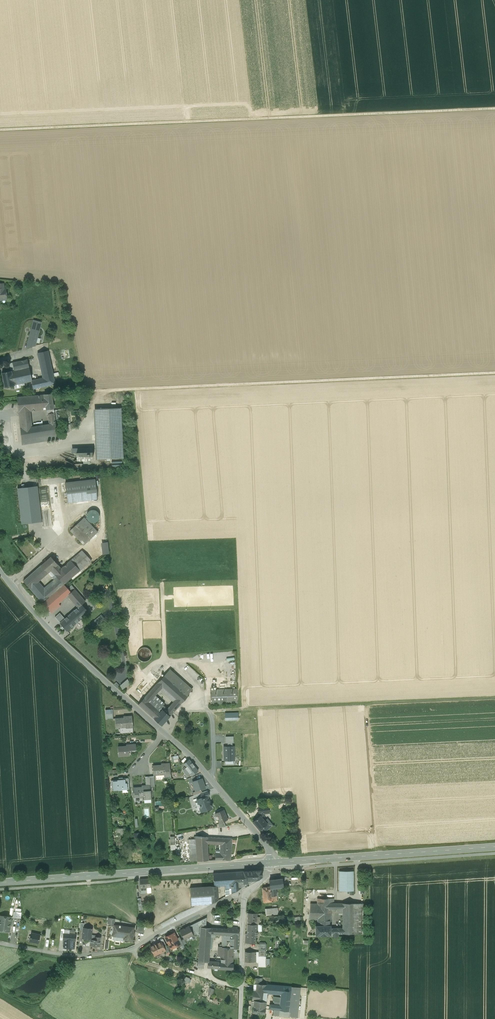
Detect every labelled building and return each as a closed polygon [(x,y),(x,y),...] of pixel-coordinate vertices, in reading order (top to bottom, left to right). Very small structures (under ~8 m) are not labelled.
[(33,321),(26,349),(36,347),(42,323),(33,321)] [(48,350),(37,353),(42,378),(32,380),(32,382),(33,389),(56,384),(48,350)] [(14,370),(1,373),(4,387),(32,382),(32,380),(27,359),(12,362),(14,370)] [(53,393),(17,397),(22,444),(58,440),(53,393)] [(121,408),(94,410),(96,459),(123,458),(121,408)] [(92,451),(77,453),(77,461),(83,460),(90,460),(93,460),(92,451)] [(96,479),(66,482),(68,505),(99,502),(96,479)] [(37,486),(17,488),(21,524),(41,522),(37,486)] [(87,518),(88,520),(89,522),(91,522),(94,523),(96,522),(97,521),(99,519),(99,517),(99,515),(98,513),(97,511),(95,510),(93,510),(91,510),(89,511),(88,512),(87,514),(86,516),(87,518)] [(84,517),(70,530),(84,545),(98,532),(84,517)] [(108,542),(101,543),(102,554),(109,554),(108,542)] [(61,568),(54,575),(64,584),(92,561),(82,551),(61,568)] [(61,568),(51,557),(41,565),(48,573),(51,571),(54,575),(61,568)] [(64,584),(54,575),(52,578),(54,580),(51,583),(45,588),(38,582),(48,573),(41,565),(23,581),(42,603),(64,584)] [(64,584),(42,603),(52,613),(61,606),(59,604),(67,596),(72,592),(64,584)] [(75,590),(67,596),(78,608),(82,605),(85,602),(75,590)] [(78,608),(68,617),(72,621),(71,622),(74,625),(89,612),(82,605),(78,608)] [(59,613),(55,617),(60,623),(65,619),(59,613)] [(101,614),(93,621),(97,625),(105,618),(101,614)] [(72,621),(68,617),(65,619),(60,623),(67,631),(74,625),(71,622),(72,621)] [(140,660),(142,661),(144,662),(147,661),(149,660),(150,658),(151,656),(151,653),(151,651),(149,650),(147,648),(145,648),(143,648),(141,648),(139,650),(138,651),(137,654),(137,656),(138,658),(140,660)] [(155,696),(160,690),(173,702),(165,711),(170,716),(188,695),(192,690),(169,669),(158,683),(145,697),(138,705),(154,719),(161,712),(159,710),(164,704),(155,696)] [(119,688),(122,691),(130,683),(127,680),(119,688)] [(237,687),(210,688),(210,704),(237,703),(237,687)] [(165,711),(163,710),(161,712),(154,719),(162,726),(170,716),(165,711)] [(126,718),(115,719),(116,728),(133,727),(132,716),(126,717),(126,718)] [(228,743),(228,747),(232,746),(232,743),(234,743),(233,736),(225,737),(226,743),(228,743)] [(126,746),(118,746),(118,756),(129,756),(129,750),(136,750),(136,744),(126,744),(126,746)] [(228,747),(223,747),(223,762),(235,761),(234,746),(232,746),(228,747)] [(189,759),(184,764),(186,767),(182,770),(187,776),(190,774),(192,776),(198,771),(189,759)] [(170,763),(161,763),(161,764),(153,765),(153,775),(171,774),(170,763)] [(117,780),(111,780),(112,790),(113,790),(118,790),(122,790),(126,790),(128,789),(129,789),(128,778),(123,778),(123,777),(119,778),(119,780),(117,780)] [(192,782),(195,792),(201,790),(206,788),(202,779),(192,782)] [(146,785),(141,785),(141,786),(132,787),(133,798),(144,797),(144,800),(151,799),(151,787),(150,785),(146,785)] [(202,798),(198,800),(196,800),(201,813),(203,812),(210,809),(211,807),(212,805),(212,804),(210,803),(209,802),(209,801),(208,799),(207,796),(202,798)] [(156,801),(156,810),(160,810),(159,806),(164,806),(164,801),(156,801)] [(269,806),(258,807),(258,814),(260,814),(265,814),(270,814),(269,806)] [(214,814),(219,824),(224,821),(228,820),(223,810),(214,814)] [(265,814),(260,814),(260,816),(253,822),(260,831),(261,830),(262,832),(265,830),(266,831),(273,825),(267,818),(265,820),(263,818),(265,816),(265,814)] [(222,838),(195,836),(196,839),(189,839),(190,862),(208,860),(208,844),(221,845),(222,838)] [(232,839),(222,838),(221,845),(220,853),(231,853),(232,839)] [(260,870),(213,873),(213,886),(190,888),(191,906),(211,904),(218,899),(218,888),(224,887),(225,897),(260,878),(260,870)] [(353,871),(339,871),(339,891),(353,891),(353,871)] [(150,878),(140,879),(141,893),(151,892),(150,878)] [(270,888),(283,887),(282,879),(269,880),(270,888)] [(343,934),(363,934),(363,903),(338,903),(334,903),(334,898),(317,898),(317,904),(310,904),(309,919),(317,920),(317,925),(331,925),(331,910),(334,909),(337,909),(337,913),(343,913),(343,934)] [(257,913),(248,913),(248,921),(253,921),(253,924),(260,925),(260,916),(257,916),(257,913)] [(0,916),(0,923),(10,924),(11,917),(0,916)] [(0,923),(0,930),(9,931),(10,924),(0,923)] [(261,930),(261,925),(260,925),(253,924),(248,924),(247,924),(247,934),(245,934),(245,943),(255,943),(256,934),(257,935),(258,930),(261,930)] [(119,926),(114,925),(113,936),(124,937),(124,939),(132,941),(134,928),(121,926),(121,925),(120,925),(119,926)] [(330,935),(331,925),(316,926),(316,935),(330,935)] [(189,926),(180,931),(184,940),(193,935),(190,928),(189,926)] [(204,962),(208,962),(209,962),(210,950),(213,950),(213,945),(210,945),(211,934),(211,928),(200,927),(198,967),(204,968),(204,962)] [(92,935),(92,929),(84,928),(83,928),(83,930),(82,938),(91,939),(91,935),(92,935)] [(239,949),(239,930),(211,928),(211,934),(221,935),(220,947),(230,949),(237,949),(239,949)] [(40,935),(31,933),(29,941),(38,943),(40,935)] [(75,941),(76,934),(63,934),(63,940),(67,941),(67,948),(74,949),(75,941)] [(170,935),(165,937),(171,949),(179,944),(180,944),(177,938),(175,934),(170,936),(170,935)] [(96,935),(92,935),(91,935),(91,939),(90,945),(99,946),(100,937),(95,937),(96,935)] [(163,945),(161,941),(150,947),(152,950),(151,952),(153,953),(155,956),(165,950),(163,945)] [(230,949),(220,947),(218,947),(218,954),(218,956),(221,956),(221,957),(233,958),(233,955),(233,953),(237,953),(237,949),(230,949)] [(258,952),(245,952),(245,962),(258,962),(258,966),(265,966),(265,957),(258,957),(258,952)] [(233,970),(233,958),(221,957),(221,963),(211,962),(209,962),(208,962),(208,968),(211,968),(233,970)] [(292,987),(257,984),(256,990),(253,990),(252,1000),(254,1000),(252,1012),(265,1014),(267,998),(268,998),(268,996),(267,996),(267,993),(281,994),(280,1002),(275,1001),(274,1005),(270,1004),(269,1009),(274,1009),(273,1015),(297,1018),(300,988),(292,987)]
